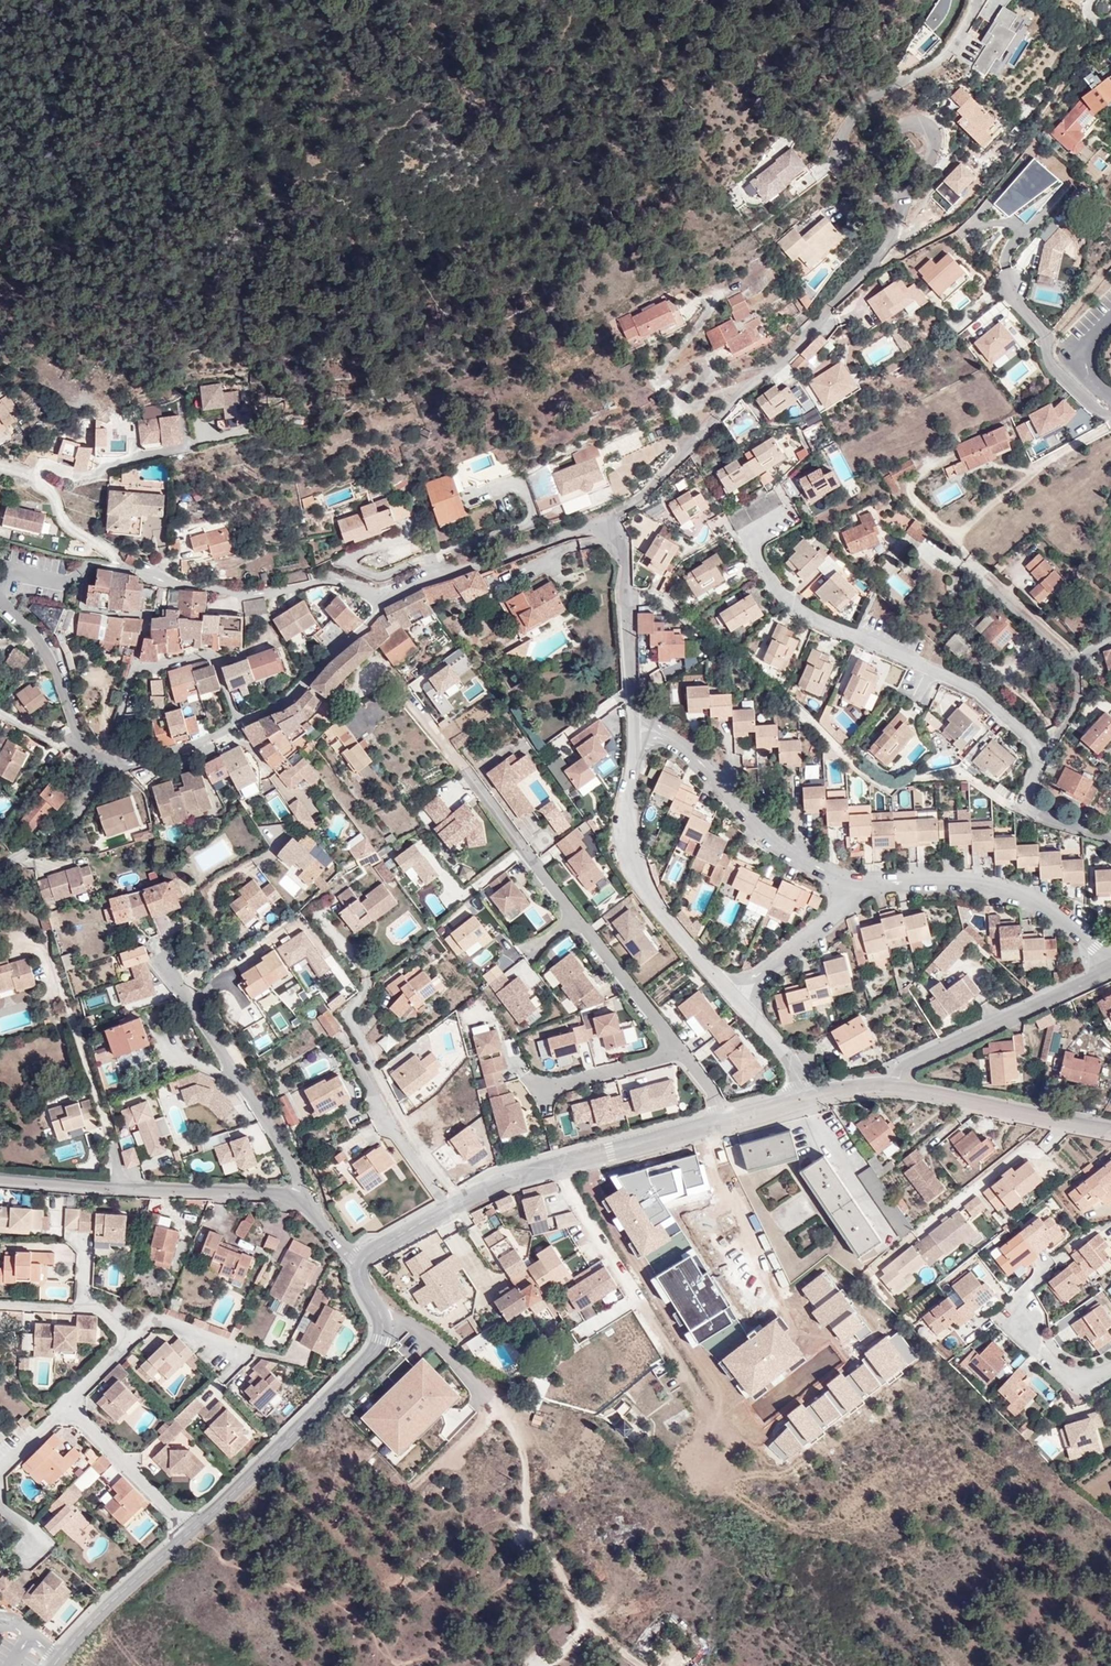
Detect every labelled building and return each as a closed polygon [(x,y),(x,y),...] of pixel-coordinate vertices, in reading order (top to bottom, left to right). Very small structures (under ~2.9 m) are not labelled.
[(970,68),(983,76),(986,71),(1010,31),(1006,29),(1014,14),(1000,6),(991,20),(994,22),(987,33),(990,35),(984,45),(970,68)] [(1019,23),(1021,19),(1014,14),(1006,29),(1010,31),(986,71),(996,77),(1010,54),(1003,50),(1019,23)] [(991,20),(978,41),(984,45),(990,35),(987,33),(994,22),(991,20)] [(1099,73),(1110,63),(1110,61),(1103,53),(1093,65),(1099,73)] [(1091,72),(1084,78),(1093,90),(1101,84),(1091,72)] [(1101,84),(1093,90),(1084,98),(1095,112),(1099,118),(1110,109),(1110,76),(1101,84)] [(962,117),(958,122),(985,149),(1005,130),(960,87),(950,97),(960,107),(956,111),(962,117)] [(1079,130),(1095,112),(1084,98),(1052,133),(1073,152),(1078,152),(1083,146),(1082,142),(1080,140),(1075,135),(1079,130)] [(1080,140),(1084,135),(1079,130),(1075,135),(1080,140)] [(915,146),(909,139),(904,142),(908,147),(910,145),(912,149),(915,146)] [(777,193),(791,182),(801,195),(818,183),(795,154),(781,165),(783,168),(776,173),(756,187),(763,196),(774,188),(777,193)] [(1036,159),(999,199),(1014,213),(1019,217),(1033,207),(1039,212),(1064,185),(1036,159)] [(781,165),(773,170),(776,173),(783,168),(781,165)] [(962,169),(937,195),(957,214),(982,189),(962,169)] [(763,196),(766,201),(777,193),(774,188),(763,196)] [(1014,213),(999,199),(995,204),(1010,217),(1014,213)] [(793,260),(799,255),(807,264),(819,253),(820,254),(842,235),(826,217),(803,237),(795,228),(777,242),(793,260)] [(1060,290),(1067,232),(1050,230),(1043,288),(1060,290)] [(810,268),(823,257),(820,254),(819,253),(807,264),(810,268)] [(922,276),(942,300),(969,278),(949,254),(936,264),(932,258),(919,269),(923,275),(922,276)] [(908,315),(928,301),(914,284),(906,290),(899,279),(868,301),(882,322),(892,315),(888,309),(905,298),(909,303),(903,307),(908,315)] [(816,302),(805,288),(798,293),(808,307),(816,302)] [(736,323),(752,315),(741,293),(728,299),(733,311),(732,313),(736,323)] [(676,320),(673,314),(678,311),(671,298),(632,317),(630,313),(618,319),(628,340),(640,334),(642,338),(659,328),(676,320)] [(800,312),(804,310),(797,298),(792,301),(800,312)] [(892,315),(903,307),(909,303),(905,298),(888,309),(892,315)] [(663,336),(685,325),(678,311),(673,314),(676,320),(659,328),(663,336)] [(732,319),(705,332),(711,343),(723,336),(727,343),(732,353),(755,342),(749,331),(761,325),(758,317),(744,324),(747,330),(740,334),(732,319)] [(977,341),(994,362),(1008,350),(1005,345),(1015,337),(1002,320),(994,326),(996,328),(993,331),(991,329),(977,341)] [(899,328),(891,333),(900,348),(909,343),(899,328)] [(642,338),(640,334),(628,340),(633,349),(644,344),(642,338)] [(820,334),(801,354),(802,355),(791,365),(800,374),(810,363),(808,361),(827,341),(820,334)] [(711,343),(714,350),(727,343),(723,336),(711,343)] [(1028,343),(1035,351),(1044,342),(1039,336),(1034,341),(1032,339),(1028,343)] [(903,354),(912,348),(909,343),(900,348),(903,354)] [(845,362),(842,364),(857,387),(826,406),(828,409),(855,392),(856,393),(862,389),(845,362)] [(842,364),(812,383),(826,406),(857,387),(842,364)] [(776,407),(779,412),(795,402),(798,406),(808,400),(798,383),(788,389),(777,395),(773,388),(756,399),(767,413),(776,407)] [(812,383),(805,387),(815,403),(820,413),(828,409),(826,406),(812,383)] [(219,420),(220,429),(243,426),(242,415),(238,415),(237,404),(241,404),(239,391),(224,393),(223,384),(203,387),(205,408),(225,406),(226,419),(219,420)] [(386,397),(389,403),(399,397),(396,391),(386,397)] [(2,414),(0,415),(0,416),(7,427),(23,415),(8,395),(2,399),(0,396),(0,411),(2,414)] [(1072,403),(1044,419),(1045,420),(1053,436),(1073,425),(1072,423),(1080,419),(1072,403)] [(767,413),(771,419),(779,412),(776,407),(767,413)] [(811,428),(823,422),(817,409),(804,415),(811,428)] [(183,444),(180,418),(139,422),(142,446),(164,443),(164,446),(183,444)] [(1046,440),(1053,436),(1045,420),(1042,422),(1045,429),(1041,431),(1046,440)] [(983,435),(983,434),(955,446),(962,461),(953,464),(955,470),(957,475),(970,470),(970,469),(988,461),(987,457),(996,453),(992,444),(1007,438),(1004,432),(1007,430),(1005,425),(983,435)] [(773,437),(752,450),(745,454),(749,460),(758,475),(776,463),(774,458),(782,452),(773,437)] [(996,453),(1010,447),(1007,438),(992,444),(996,453)] [(76,460),(77,460),(75,467),(88,469),(94,448),(80,446),(76,460)] [(597,446),(575,455),(578,465),(596,457),(601,455),(597,446)] [(798,453),(802,461),(809,454),(806,449),(798,453)] [(506,452),(498,455),(501,464),(509,461),(506,452)] [(776,463),(786,457),(782,452),(774,458),(776,463)] [(40,459),(31,453),(24,462),(36,467),(40,459)] [(483,462),(485,468),(500,463),(498,456),(483,462)] [(596,457),(578,465),(554,474),(559,485),(555,487),(562,504),(610,484),(606,474),(603,475),(596,457)] [(726,487),(736,481),(739,486),(758,475),(749,460),(741,465),(737,459),(716,472),(726,487)] [(911,461),(884,476),(894,494),(900,491),(895,479),(915,468),(911,461)] [(955,470),(953,464),(946,468),(948,473),(955,470)] [(132,476),(133,472),(134,468),(123,470),(123,480),(128,479),(132,476)] [(825,496),(824,494),(840,485),(832,470),(824,475),(821,468),(799,480),(812,503),(825,496)] [(426,484),(441,527),(468,517),(453,474),(426,484)] [(407,486),(404,480),(391,486),(394,492),(407,486)] [(726,487),(729,492),(739,486),(736,481),(726,487)] [(678,519),(687,513),(690,519),(709,507),(697,487),(689,492),(689,491),(669,503),(678,519)] [(727,516),(737,532),(783,504),(774,489),(727,516)] [(143,521),(143,512),(148,513),(164,514),(166,495),(112,491),(109,528),(142,531),(143,521)] [(318,503),(314,504),(313,497),(302,500),(305,513),(320,510),(318,503)] [(381,526),(395,521),(391,508),(379,513),(376,502),(362,507),(363,512),(339,521),(346,541),(354,538),(356,541),(383,531),(381,526)] [(8,506),(3,527),(42,536),(47,515),(8,506)] [(842,532),(851,555),(880,542),(877,533),(881,531),(873,511),(860,516),(862,524),(842,532)] [(678,519),(681,524),(690,519),(687,513),(678,519)] [(618,518),(623,524),(629,519),(625,514),(618,518)] [(920,528),(922,525),(916,519),(906,531),(921,544),(928,535),(920,528)] [(197,551),(210,545),(214,557),(235,552),(228,526),(207,533),(193,538),(196,548),(197,551)] [(642,562),(661,574),(678,546),(659,534),(646,554),(647,555),(642,562)] [(804,580),(817,567),(823,573),(835,561),(829,555),(825,558),(805,538),(794,549),(796,552),(786,562),(804,580)] [(234,545),(237,555),(251,550),(246,540),(234,545)] [(184,550),(182,542),(182,541),(171,543),(171,552),(175,552),(184,550)] [(581,551),(584,569),(595,563),(592,549),(581,551)] [(684,576),(697,597),(725,579),(717,566),(722,562),(717,553),(704,562),(704,563),(684,576)] [(1040,602),(1051,592),(1063,580),(1039,554),(1026,566),(1040,582),(1030,592),(1040,602)] [(142,561),(129,555),(125,562),(139,568),(142,561)] [(838,571),(841,568),(835,561),(823,573),(829,579),(815,592),(826,603),(829,599),(840,610),(858,592),(838,571)] [(90,584),(88,606),(110,608),(114,571),(99,569),(97,585),(90,584)] [(110,608),(124,609),(127,581),(130,581),(131,574),(114,571),(110,608)] [(467,601),(487,590),(479,575),(477,571),(453,580),(462,595),(467,601)] [(912,587),(915,584),(902,572),(900,575),(912,587)] [(829,579),(823,573),(810,586),(815,592),(829,579)] [(127,581),(124,609),(141,610),(144,587),(145,583),(139,583),(140,575),(131,574),(130,581),(127,581)] [(462,595),(453,580),(422,589),(429,603),(462,595)] [(1054,596),(1067,584),(1063,580),(1051,592),(1054,596)] [(534,592),(525,597),(523,593),(507,602),(503,594),(497,597),(512,622),(517,618),(525,631),(563,609),(555,594),(557,593),(551,582),(534,592)] [(144,587),(141,610),(157,610),(159,594),(156,594),(156,591),(153,591),(153,588),(144,587)] [(534,592),(532,588),(523,593),(525,597),(534,592)] [(20,595),(29,604),(34,598),(24,589),(20,595)] [(422,589),(384,608),(386,612),(392,622),(399,618),(407,614),(429,603),(422,589)] [(206,614),(207,592),(181,590),(180,601),(179,609),(180,609),(180,618),(203,620),(203,614),(206,614)] [(720,613),(731,632),(751,619),(749,617),(761,609),(751,594),(720,613)] [(334,618),(351,636),(364,623),(339,595),(334,601),(331,597),(323,605),(334,618)] [(244,601),(245,613),(246,623),(275,621),(272,616),(270,598),(244,601)] [(180,601),(169,600),(168,609),(179,609),(180,601)] [(315,614),(307,601),(291,611),(294,618),(302,630),(302,631),(319,621),(315,614)] [(1011,627),(1014,624),(996,608),(989,615),(995,621),(982,634),(999,650),(1017,632),(1011,627)] [(156,617),(153,617),(153,628),(168,627),(168,629),(181,627),(180,618),(180,609),(179,609),(168,609),(168,617),(156,617)] [(168,609),(157,610),(156,617),(168,617),(168,609)] [(752,621),(764,614),(761,609),(749,617),(751,619),(752,621)] [(89,612),(80,611),(77,628),(87,630),(89,612)] [(110,617),(103,614),(90,611),(89,612),(87,630),(102,632),(102,626),(108,627),(106,637),(102,637),(100,649),(115,651),(116,642),(135,645),(132,656),(125,654),(123,663),(132,664),(138,645),(144,620),(110,617)] [(294,618),(291,611),(275,621),(276,622),(287,640),(302,630),(294,618)] [(371,626),(373,628),(368,633),(378,646),(392,665),(394,664),(418,646),(413,639),(407,630),(406,628),(399,618),(392,622),(386,612),(379,616),(371,626)] [(654,622),(654,613),(637,613),(638,633),(650,633),(650,645),(658,645),(658,661),(671,661),(671,657),(684,657),(684,639),(682,639),(682,634),(674,634),(674,631),(664,631),(664,622),(654,622)] [(203,632),(214,633),(216,615),(206,614),(203,614),(203,620),(204,620),(203,632)] [(406,628),(413,624),(407,614),(399,618),(406,628)] [(219,634),(243,635),(244,617),(216,615),(214,633),(219,634)] [(413,639),(445,624),(441,619),(438,615),(407,630),(413,639)] [(982,634),(995,621),(989,615),(977,628),(982,634)] [(184,649),(194,647),(203,647),(203,632),(204,620),(203,620),(180,618),(181,627),(184,649)] [(784,634),(787,627),(778,624),(771,638),(773,639),(763,661),(780,669),(779,671),(786,674),(791,662),(790,661),(799,640),(784,634)] [(160,660),(159,652),(168,651),(168,629),(168,627),(153,628),(152,638),(146,638),(141,661),(160,660)] [(168,651),(184,649),(181,627),(168,629),(168,651)] [(219,649),(219,634),(214,633),(203,632),(203,647),(219,649)] [(361,638),(348,648),(332,661),(345,675),(378,646),(368,633),(361,638)] [(219,649),(243,650),(243,635),(219,634),(219,649)] [(945,644),(965,662),(974,652),(954,634),(945,644)] [(453,653),(461,646),(453,635),(445,641),(453,653)] [(508,663),(525,656),(529,641),(503,655),(508,663)] [(248,657),(249,658),(255,680),(281,671),(278,661),(282,660),(278,647),(248,657)] [(808,664),(798,685),(815,693),(819,683),(824,685),(833,665),(819,659),(821,653),(812,648),(806,662),(808,664)] [(5,660),(20,672),(31,659),(16,649),(14,649),(5,660)] [(249,658),(223,667),(231,690),(240,686),(246,684),(255,680),(249,658)] [(852,672),(853,673),(843,696),(870,710),(875,700),(869,697),(879,675),(865,669),(868,663),(858,658),(852,672)] [(215,667),(210,669),(208,661),(191,664),(200,689),(200,690),(221,682),(215,667)] [(312,685),(327,696),(324,699),(325,701),(334,712),(340,706),(330,692),(345,675),(332,661),(312,685)] [(36,665),(25,677),(23,678),(24,679),(43,675),(39,664),(36,665)] [(186,694),(200,689),(191,664),(169,672),(176,703),(180,701),(188,699),(186,694)] [(36,665),(21,672),(23,678),(25,677),(36,665)] [(201,694),(223,686),(221,682),(200,690),(201,694)] [(815,693),(820,695),(824,685),(819,683),(815,693)] [(30,710),(31,712),(48,700),(38,685),(34,688),(31,684),(18,694),(21,698),(15,703),(23,715),(30,710)] [(244,695),(250,692),(248,687),(246,684),(240,686),(242,689),(244,695)] [(699,712),(699,708),(710,707),(709,695),(709,685),(687,687),(688,713),(699,712)] [(188,699),(201,694),(200,690),(200,689),(186,694),(188,699)] [(320,699),(309,689),(296,702),(306,718),(314,710),(313,709),(320,699)] [(722,716),(722,720),(733,720),(732,710),(731,694),(709,695),(710,707),(711,717),(722,716)] [(157,696),(156,707),(165,708),(166,697),(157,696)] [(334,723),(339,718),(334,712),(325,701),(321,711),(327,716),(328,715),(331,717),(330,719),(334,723)] [(306,718),(296,702),(284,710),(292,722),(300,722),(306,718)] [(190,734),(185,718),(182,708),(167,713),(168,720),(153,724),(158,745),(159,748),(175,742),(174,739),(190,734)] [(831,726),(830,718),(833,711),(827,708),(819,723),(832,736),(837,731),(831,726)] [(973,737),(979,742),(990,729),(983,723),(980,727),(959,708),(949,720),(951,723),(945,730),(956,740),(953,744),(961,750),(973,737)] [(745,736),(745,732),(756,731),(755,726),(754,709),(732,710),(733,720),(734,736),(745,736)] [(292,722),(284,710),(272,714),(282,729),(291,742),(303,733),(304,735),(307,731),(302,725),(300,722),(292,722)] [(885,732),(869,750),(883,762),(890,753),(895,758),(916,733),(904,722),(907,719),(901,712),(884,731),(885,732)] [(282,729),(272,714),(259,720),(264,728),(269,736),(282,729)] [(201,731),(197,715),(185,718),(190,734),(201,731)] [(1104,715),(1079,742),(1096,757),(1110,739),(1110,721),(1104,715)] [(369,755),(359,743),(340,719),(330,727),(347,748),(343,751),(359,772),(374,762),(369,755)] [(252,740),(255,745),(269,736),(264,728),(259,720),(244,727),(252,740)] [(611,736),(599,720),(571,740),(583,758),(589,766),(594,763),(607,754),(600,744),(611,736)] [(15,729),(7,724),(0,737),(0,746),(4,748),(0,756),(0,774),(5,776),(1,785),(10,790),(29,754),(16,747),(17,744),(9,740),(15,729)] [(149,725),(154,747),(158,745),(153,724),(149,725)] [(769,751),(768,747),(779,746),(779,740),(778,724),(755,726),(756,731),(757,752),(769,751)] [(269,736),(272,741),(276,747),(278,747),(280,750),(291,742),(282,729),(269,736)] [(995,775),(1005,763),(1009,766),(1016,758),(994,739),(997,736),(990,729),(979,742),(985,748),(974,762),(984,771),(988,768),(995,775)] [(945,730),(942,733),(953,744),(956,740),(945,730)] [(373,752),(364,739),(359,743),(369,755),(373,752)] [(791,766),(802,766),(800,739),(779,740),(779,746),(780,762),(790,762),(791,766)] [(272,767),(279,761),(280,762),(285,757),(280,750),(278,747),(276,747),(272,741),(259,749),(272,767)] [(301,749),(307,756),(316,750),(309,742),(301,749)] [(249,759),(242,745),(222,755),(230,770),(249,759)] [(80,757),(71,749),(61,760),(70,767),(80,757)] [(883,762),(887,766),(895,758),(890,753),(883,762)] [(508,783),(530,767),(522,755),(514,760),(509,754),(482,772),(514,820),(527,811),(508,783)] [(303,755),(291,765),(286,758),(281,764),(286,770),(279,775),(290,788),(303,777),(310,785),(319,777),(303,755)] [(569,768),(561,756),(555,761),(563,772),(569,768)] [(596,775),(589,766),(583,758),(569,768),(563,772),(555,761),(547,766),(565,790),(574,784),(578,788),(596,775)] [(239,789),(259,779),(249,759),(230,770),(239,789)] [(1059,764),(1050,760),(1046,771),(1054,775),(1059,764)] [(995,775),(999,778),(1009,766),(1005,763),(995,775)] [(673,800),(681,783),(683,779),(673,774),(675,771),(665,766),(653,791),(656,792),(673,800)] [(1092,786),(1094,780),(1066,767),(1057,785),(1067,790),(1066,793),(1090,805),(1098,789),(1092,786)] [(187,811),(201,807),(203,811),(213,808),(201,769),(182,775),(183,781),(185,787),(180,788),(181,792),(187,811)] [(825,778),(810,779),(811,786),(826,786),(825,778)] [(175,822),(189,818),(187,811),(181,792),(176,794),(173,785),(172,781),(154,788),(163,816),(172,813),(175,822)] [(58,809),(69,796),(52,782),(42,794),(41,794),(33,804),(34,806),(21,821),(33,831),(46,815),(49,818),(57,808),(58,809)] [(690,816),(694,809),(700,796),(689,791),(691,787),(681,783),(673,800),(671,806),(670,807),(680,812),(690,816)] [(811,786),(803,787),(805,814),(816,813),(816,808),(827,808),(826,799),(826,786),(811,786)] [(653,798),(671,806),(673,800),(656,792),(653,798)] [(104,829),(126,821),(128,829),(141,824),(132,796),(97,808),(104,829)] [(464,805),(452,815),(437,797),(423,809),(438,827),(433,830),(450,850),(465,837),(469,848),(482,847),(483,827),(464,805)] [(849,815),(848,807),(848,798),(845,798),(828,799),(826,799),(827,808),(828,826),(838,825),(838,821),(849,820),(849,815)] [(306,810),(298,799),(289,805),(297,816),(306,810)] [(871,813),(871,806),(848,807),(849,815),(871,813)] [(190,818),(203,814),(203,811),(201,807),(187,811),(189,818),(190,818)] [(680,812),(670,807),(666,817),(676,822),(680,812)] [(544,825),(556,817),(550,808),(538,816),(544,825)] [(702,818),(703,814),(694,809),(690,816),(682,834),(690,838),(688,843),(684,851),(696,856),(708,831),(712,822),(702,818)] [(972,829),(971,822),(971,809),(958,809),(959,823),(949,823),(950,837),(950,845),(960,844),(961,849),(973,848),(972,829)] [(958,809),(949,810),(949,823),(959,823),(958,809)] [(312,823),(314,821),(306,810),(297,816),(309,831),(315,827),(312,823)] [(916,819),(916,811),(893,812),(894,820),(916,819)] [(894,820),(893,812),(871,813),(872,821),(894,820)] [(163,816),(166,826),(175,822),(172,813),(163,816)] [(849,815),(849,820),(850,836),(861,836),(861,840),(873,840),(872,821),(871,813),(849,815)] [(17,819),(12,814),(3,824),(8,829),(17,819)] [(938,823),(938,817),(920,818),(916,819),(917,846),(928,845),(928,841),(939,841),(939,838),(938,823)] [(906,846),(917,846),(916,819),(894,820),(895,843),(906,842),(906,846)] [(873,840),(873,848),(895,847),(895,843),(894,820),(872,821),(873,840)] [(104,829),(107,836),(128,829),(126,821),(104,829)] [(972,829),(994,828),(993,821),(971,822),(972,829)] [(950,837),(949,823),(938,823),(939,838),(950,837)] [(995,851),(994,837),(994,828),(972,829),(973,848),(973,856),(985,856),(985,851),(995,851)] [(151,835),(148,829),(134,834),(136,840),(151,835)] [(585,891),(602,877),(581,850),(584,848),(579,841),(582,839),(575,830),(556,846),(568,861),(564,864),(585,891)] [(723,851),(727,840),(708,831),(696,856),(716,865),(723,851)] [(690,838),(682,834),(680,839),(688,843),(690,838)] [(1017,859),(1017,845),(1016,836),(996,837),(994,837),(995,851),(996,865),(1007,864),(1007,859),(1017,859)] [(306,871),(302,874),(313,884),(314,883),(319,877),(327,869),(294,838),(278,855),(292,868),(294,865),(297,862),(303,868),(306,871)] [(355,862),(358,860),(359,860),(376,852),(369,843),(350,852),(355,862)] [(1040,871),(1039,852),(1039,843),(1027,844),(1017,845),(1017,859),(1018,867),(1028,867),(1029,871),(1040,871)] [(425,883),(437,873),(416,846),(398,861),(408,873),(414,869),(425,883)] [(1063,877),(1062,860),(1062,850),(1039,852),(1040,871),(1041,878),(1063,877)] [(732,856),(723,851),(716,865),(710,880),(719,884),(721,880),(732,856)] [(372,865),(382,859),(376,852),(359,860),(361,866),(371,862),(372,865)] [(699,872),(705,860),(696,856),(691,868),(699,872)] [(751,870),(752,866),(732,856),(721,880),(740,890),(736,898),(740,899),(739,901),(747,904),(749,899),(760,875),(761,874),(751,870)] [(1074,886),(1086,885),(1084,859),(1062,860),(1063,877),(1064,882),(1074,882),(1074,886)] [(374,867),(385,882),(394,876),(383,861),(374,867)] [(654,879),(658,888),(659,884),(660,883),(654,863),(649,865),(650,869),(652,873),(652,874),(654,879)] [(81,868),(80,865),(49,875),(57,899),(89,889),(88,885),(96,883),(91,865),(81,868)] [(180,881),(175,867),(162,872),(165,882),(175,908),(180,906),(177,896),(182,895),(181,892),(190,888),(186,878),(180,881)] [(509,878),(510,877),(503,869),(486,883),(493,892),(488,896),(500,914),(514,904),(519,910),(528,904),(509,878)] [(1109,891),(1110,891),(1110,869),(1096,870),(1097,897),(1109,896),(1109,891)] [(150,876),(152,883),(160,880),(158,873),(150,876)] [(300,877),(310,887),(313,884),(302,874),(300,877)] [(769,884),(770,880),(760,875),(749,899),(769,909),(772,904),(779,889),(769,884)] [(327,884),(319,877),(314,883),(321,890),(327,884)] [(806,904),(811,893),(783,879),(779,889),(772,904),(792,913),(795,905),(799,907),(802,903),(806,904)] [(230,907),(245,926),(256,916),(254,913),(269,901),(272,905),(281,898),(271,884),(263,891),(255,881),(240,892),(243,896),(230,907)] [(168,910),(175,908),(165,882),(161,883),(142,890),(152,913),(153,913),(167,908),(168,910)] [(359,919),(364,925),(373,918),(369,912),(375,907),(381,915),(398,902),(383,883),(366,895),(368,898),(361,903),(350,888),(338,896),(346,907),(340,912),(350,926),(359,919)] [(658,888),(661,894),(663,893),(668,891),(665,885),(659,884),(658,888)] [(136,919),(152,913),(142,890),(128,895),(136,919)] [(817,909),(823,898),(813,893),(808,905),(817,909)] [(136,919),(128,895),(110,899),(111,906),(103,908),(107,923),(115,920),(116,923),(128,920),(130,928),(138,926),(136,919)] [(747,904),(746,907),(766,916),(768,912),(769,909),(749,899),(747,904)] [(627,911),(629,909),(622,902),(603,917),(624,945),(623,947),(638,967),(657,952),(641,932),(643,931),(627,911)] [(500,914),(505,921),(519,910),(514,904),(500,914)] [(788,922),(792,913),(772,904),(769,909),(768,912),(788,922)] [(373,918),(374,920),(381,915),(375,907),(369,912),(373,918)] [(53,928),(48,913),(46,908),(38,911),(45,931),(53,928)] [(155,917),(168,913),(168,910),(167,908),(153,913),(155,917)] [(676,916),(694,938),(701,923),(696,920),(694,924),(683,910),(676,916)] [(903,917),(908,935),(910,943),(919,940),(931,937),(925,911),(903,917)] [(891,916),(890,912),(880,914),(882,922),(887,940),(908,935),(903,917),(902,913),(891,916)] [(1001,949),(1023,947),(1022,934),(1022,925),(1010,926),(1010,921),(1000,921),(1000,915),(989,916),(990,938),(1001,937),(1001,949)] [(247,929),(259,920),(256,916),(245,926),(247,929)] [(475,917),(453,935),(467,954),(481,944),(483,948),(493,942),(475,917)] [(350,926),(354,932),(364,925),(359,919),(350,926)] [(889,949),(887,940),(882,922),(861,928),(862,932),(853,934),(857,951),(866,948),(867,954),(889,949)] [(980,937),(968,925),(964,929),(970,935),(975,940),(983,946),(986,943),(979,937),(980,937)] [(960,956),(975,940),(970,935),(964,929),(949,946),(960,956)] [(1024,961),(1046,959),(1057,959),(1056,940),(1045,940),(1045,937),(1034,938),(1034,934),(1022,934),(1023,947),(1024,961)] [(908,935),(887,940),(889,949),(910,943),(908,935)] [(922,948),(919,940),(910,943),(912,951),(922,948)] [(144,944),(120,952),(121,954),(126,968),(130,966),(144,961),(147,960),(149,960),(144,944)] [(467,954),(470,957),(483,948),(481,944),(467,954)] [(943,975),(960,956),(949,946),(924,973),(928,976),(936,968),(943,975)] [(263,960),(242,974),(248,985),(284,962),(275,949),(262,957),(263,960)] [(867,954),(869,962),(891,956),(889,949),(867,954)] [(581,969),(568,952),(545,969),(569,1004),(578,999),(584,1007),(601,999),(578,972),(581,969)] [(73,954),(62,957),(66,970),(77,967),(73,954)] [(851,982),(845,956),(823,962),(827,974),(830,987),(851,982)] [(16,987),(17,991),(37,985),(29,958),(1,967),(0,964),(0,992),(16,987)] [(1025,969),(1047,968),(1046,959),(1024,961),(1025,969)] [(166,983),(147,960),(144,961),(148,973),(152,987),(166,983)] [(152,987),(148,973),(144,961),(130,966),(134,978),(135,979),(117,984),(123,1003),(154,993),(152,987)] [(269,984),(289,971),(284,962),(248,985),(245,987),(252,997),(270,985),(269,984)] [(422,972),(418,965),(404,975),(408,982),(422,972)] [(483,975),(490,984),(502,974),(495,965),(483,975)] [(390,1007),(401,1016),(402,1015),(412,1003),(415,1007),(418,1010),(426,1004),(424,1000),(437,990),(438,989),(431,980),(425,971),(422,972),(408,982),(404,975),(403,975),(388,986),(394,994),(402,988),(404,990),(390,1007)] [(817,976),(816,972),(804,975),(807,987),(811,1000),(832,995),(830,987),(827,974),(817,976)] [(932,1002),(944,1018),(980,991),(967,974),(947,989),(941,981),(930,989),(938,998),(932,1002)] [(438,976),(431,980),(438,989),(437,990),(439,993),(444,989),(444,985),(438,976)] [(501,978),(487,988),(517,1027),(534,1014),(522,998),(526,995),(516,981),(507,987),(501,978)] [(832,995),(853,989),(851,982),(830,987),(832,995)] [(273,989),(270,985),(252,997),(254,1001),(273,989)] [(789,1004),(792,1014),(813,1008),(812,1006),(811,1000),(807,987),(797,990),(796,985),(785,988),(786,993),(775,996),(778,1007),(789,1004)] [(709,1026),(715,1035),(718,1033),(727,1026),(728,1025),(721,1016),(720,1017),(698,989),(678,1005),(688,1017),(693,1013),(706,1029),(709,1026)] [(218,992),(220,1001),(224,1001),(227,1000),(227,999),(225,990),(218,992)] [(812,1006),(834,1001),(832,995),(811,1000),(812,1006)] [(1104,998),(1098,1001),(1107,1018),(1110,1016),(1110,1012),(1104,998)] [(321,1014),(317,1017),(318,1019),(329,1012),(323,1002),(316,1007),(321,1014)] [(402,1015),(405,1017),(415,1007),(412,1003),(402,1015)] [(783,1024),(793,1021),(792,1014),(789,1004),(778,1007),(783,1024)] [(341,1029),(329,1012),(318,1019),(331,1036),(341,1029)] [(592,1017),(583,1019),(584,1023),(588,1036),(595,1034),(596,1037),(601,1035),(605,1046),(625,1041),(621,1026),(617,1027),(613,1013),(593,1018),(592,1017)] [(1051,1014),(1038,1021),(1041,1028),(1049,1024),(1042,1058),(1047,1059),(1055,1023),(1051,1014)] [(863,1047),(874,1041),(860,1016),(833,1031),(845,1052),(861,1044),(863,1047)] [(112,1045),(115,1055),(149,1043),(140,1018),(107,1029),(112,1045)] [(580,1049),(578,1042),(588,1039),(588,1036),(584,1023),(573,1026),(574,1030),(548,1037),(553,1056),(580,1049)] [(729,1028),(727,1026),(718,1033),(715,1035),(714,1036),(722,1047),(715,1052),(722,1062),(729,1057),(740,1072),(733,1077),(740,1087),(762,1070),(730,1027),(729,1028)] [(473,1036),(487,1087),(488,1087),(502,1083),(499,1071),(494,1072),(493,1068),(498,1067),(505,1065),(496,1029),(473,1036)] [(1015,1053),(1023,1052),(1021,1034),(1012,1035),(1013,1040),(989,1042),(989,1047),(983,1048),(984,1058),(990,1058),(992,1084),(1011,1082),(1010,1078),(1018,1077),(1015,1053)] [(845,1052),(847,1056),(863,1047),(861,1044),(845,1052)] [(91,1052),(95,1062),(115,1055),(112,1045),(91,1052)] [(1059,1076),(1096,1085),(1100,1066),(1083,1061),(1083,1059),(1073,1057),(1074,1052),(1065,1050),(1059,1076)] [(441,1065),(432,1053),(421,1061),(430,1073),(441,1065)] [(269,1062),(265,1054),(257,1059),(261,1066),(269,1062)] [(1083,1059),(1083,1061),(1100,1066),(1102,1059),(1084,1054),(1083,1059)] [(407,1096),(433,1077),(430,1073),(421,1061),(417,1055),(391,1074),(407,1096)] [(992,1084),(990,1058),(984,1058),(981,1058),(983,1085),(992,1084)] [(187,1104),(199,1100),(207,1106),(220,1119),(232,1108),(218,1094),(216,1096),(211,1091),(213,1088),(216,1080),(216,1079),(210,1077),(207,1075),(206,1075),(204,1074),(199,1072),(179,1079),(187,1104)] [(318,1114),(318,1115),(319,1114),(338,1104),(351,1097),(339,1075),(327,1081),(326,1079),(305,1089),(316,1110),(313,1112),(314,1116),(318,1114)] [(634,1100),(623,1103),(626,1114),(627,1117),(638,1114),(638,1112),(651,1109),(652,1110),(678,1103),(672,1079),(631,1090),(634,1100)] [(501,1138),(526,1131),(522,1120),(520,1121),(519,1117),(521,1116),(518,1104),(514,1105),(512,1095),(508,1096),(504,1082),(502,1083),(488,1087),(489,1090),(501,1138)] [(299,1122),(286,1095),(277,1099),(289,1126),(299,1122)] [(616,1117),(626,1114),(623,1103),(622,1096),(611,1099),(610,1097),(573,1106),(577,1124),(590,1120),(592,1126),(616,1120),(616,1117)] [(66,1105),(65,1103),(48,1108),(59,1138),(68,1134),(66,1130),(85,1124),(86,1129),(98,1125),(91,1104),(80,1107),(78,1101),(66,1105)] [(166,1150),(147,1101),(122,1111),(128,1126),(138,1122),(150,1153),(150,1155),(151,1156),(166,1150)] [(340,1109),(338,1104),(319,1114),(321,1119),(340,1109)] [(895,1140),(898,1138),(875,1109),(857,1123),(879,1152),(883,1149),(888,1157),(901,1147),(895,1140)] [(488,1147),(470,1124),(446,1142),(452,1151),(456,1148),(467,1163),(488,1147)] [(770,1135),(754,1140),(741,1143),(749,1171),(799,1157),(791,1129),(776,1134),(776,1136),(770,1137),(770,1135)] [(950,1139),(971,1165),(995,1147),(987,1137),(982,1142),(973,1130),(971,1131),(966,1136),(963,1132),(962,1131),(950,1139)] [(248,1137),(232,1142),(229,1131),(201,1141),(202,1146),(203,1150),(204,1152),(216,1148),(221,1164),(237,1159),(240,1171),(257,1166),(248,1137)] [(380,1172),(394,1162),(381,1144),(353,1165),(359,1174),(356,1177),(367,1191),(384,1178),(380,1172)] [(923,1159),(925,1157),(917,1147),(904,1158),(911,1166),(905,1171),(929,1203),(946,1190),(923,1159)] [(140,1163),(138,1158),(138,1157),(135,1148),(123,1151),(127,1167),(140,1163)] [(335,1156),(339,1162),(346,1158),(342,1152),(335,1156)] [(835,1174),(832,1170),(834,1169),(825,1154),(800,1171),(858,1256),(882,1240),(873,1226),(871,1227),(868,1224),(870,1222),(837,1172),(835,1174)] [(883,1166),(875,1155),(868,1160),(871,1165),(880,1178),(895,1165),(891,1160),(883,1166)] [(984,1192),(998,1210),(1005,1204),(1018,1193),(1020,1196),(1043,1179),(1028,1160),(1015,1171),(1012,1166),(1002,1174),(1003,1177),(984,1192)] [(1093,1174),(1110,1197),(1110,1160),(1093,1174)] [(318,1170),(324,1179),(331,1174),(326,1165),(318,1170)] [(871,1165),(859,1174),(902,1237),(911,1230),(913,1228),(902,1211),(893,1197),(880,1178),(871,1165)] [(1105,1204),(1110,1199),(1110,1197),(1093,1174),(1068,1194),(1083,1211),(1092,1204),(1088,1199),(1095,1193),(1099,1198),(1105,1204)] [(337,1187),(340,1192),(350,1185),(346,1179),(337,1187)] [(526,1199),(523,1200),(529,1223),(548,1217),(542,1196),(559,1191),(555,1182),(530,1189),(523,1191),(526,1199)] [(908,1207),(898,1193),(893,1197),(902,1211),(908,1207)] [(1009,1209),(1022,1199),(1020,1196),(1018,1193),(1005,1204),(1009,1209)] [(1095,1193),(1088,1199),(1092,1204),(1099,1198),(1095,1193)] [(512,1194),(497,1201),(501,1211),(516,1204),(512,1194)] [(966,1206),(975,1217),(987,1207),(978,1196),(966,1206)] [(252,1213),(267,1213),(267,1202),(252,1202),(252,1213)] [(10,1228),(30,1228),(43,1229),(43,1209),(0,1207),(0,1231),(10,1232),(10,1228)] [(79,1228),(79,1210),(80,1208),(65,1208),(64,1227),(79,1228)] [(126,1235),(126,1233),(127,1214),(90,1213),(90,1210),(79,1210),(79,1228),(79,1231),(95,1231),(95,1235),(99,1235),(126,1235)] [(158,1233),(158,1231),(160,1226),(162,1216),(162,1214),(147,1211),(142,1232),(142,1234),(157,1238),(155,1245),(163,1247),(159,1259),(173,1264),(176,1254),(180,1241),(181,1236),(175,1235),(176,1230),(170,1229),(168,1228),(166,1235),(158,1233)] [(479,1211),(470,1215),(474,1220),(472,1221),(476,1226),(485,1221),(479,1211)] [(946,1254),(964,1240),(976,1230),(960,1211),(930,1234),(936,1242),(946,1254)] [(572,1212),(556,1216),(559,1229),(580,1224),(572,1212)] [(166,1228),(169,1218),(162,1216),(160,1226),(158,1231),(158,1233),(166,1235),(168,1228),(166,1228)] [(1043,1222),(1039,1217),(1020,1231),(1037,1253),(1046,1247),(1042,1242),(1045,1240),(1048,1243),(1062,1231),(1050,1216),(1043,1222)] [(236,1235),(243,1238),(250,1225),(245,1222),(242,1221),(236,1235)] [(486,1238),(492,1247),(506,1238),(500,1229),(486,1238)] [(968,1245),(980,1236),(976,1230),(964,1240),(968,1245)] [(223,1266),(221,1272),(235,1278),(236,1274),(245,1278),(253,1257),(242,1253),(241,1254),(220,1245),(223,1236),(210,1231),(202,1252),(214,1256),(212,1262),(223,1266)] [(1039,1255),(1037,1253),(1020,1231),(1000,1247),(1004,1252),(996,1259),(1008,1275),(1022,1263),(1020,1260),(1024,1257),(1029,1263),(1039,1255)] [(1105,1240),(1099,1233),(1074,1252),(1071,1255),(1075,1260),(1088,1275),(1090,1273),(1096,1269),(1107,1259),(1110,1257),(1104,1249),(1101,1251),(1098,1246),(1105,1240)] [(492,1247),(508,1271),(524,1261),(508,1237),(506,1238),(492,1247)] [(1104,1249),(1109,1245),(1105,1240),(1098,1246),(1101,1251),(1104,1249)] [(1074,1252),(1067,1243),(1064,1246),(1071,1255),(1074,1252)] [(155,1245),(151,1257),(159,1259),(163,1247),(155,1245)] [(255,1252),(270,1260),(274,1253),(257,1246),(255,1252)] [(890,1263),(893,1267),(885,1274),(881,1277),(894,1293),(908,1282),(903,1276),(909,1270),(911,1273),(925,1261),(912,1246),(890,1263)] [(285,1259),(289,1261),(285,1268),(271,1294),(293,1306),(315,1265),(289,1251),(285,1259)] [(17,1284),(17,1281),(17,1276),(30,1276),(30,1282),(41,1282),(42,1266),(55,1266),(55,1254),(18,1253),(18,1258),(5,1257),(4,1268),(0,1268),(0,1283),(17,1284)] [(1022,1263),(1025,1266),(1029,1263),(1024,1257),(1020,1260),(1022,1263)] [(172,1268),(173,1264),(159,1259),(158,1264),(172,1268)] [(528,1267),(529,1268),(540,1286),(550,1280),(553,1284),(558,1281),(560,1280),(553,1269),(549,1272),(541,1259),(528,1267)] [(1110,1267),(1110,1264),(1107,1259),(1096,1269),(1101,1275),(1110,1267)] [(1056,1275),(1056,1276),(1049,1281),(1051,1283),(1063,1299),(1065,1301),(1080,1289),(1077,1285),(1088,1276),(1088,1275),(1075,1260),(1060,1272),(1063,1275),(1059,1278),(1056,1275)] [(524,1261),(508,1271),(513,1278),(529,1268),(528,1267),(524,1261)] [(212,1262),(210,1268),(221,1272),(223,1266),(212,1262)] [(890,1263),(882,1270),(885,1274),(893,1267),(890,1263)] [(590,1267),(582,1272),(598,1298),(617,1285),(606,1267),(594,1274),(590,1267)] [(504,1296),(496,1302),(508,1320),(530,1305),(536,1314),(549,1306),(548,1305),(543,1297),(547,1295),(545,1293),(540,1286),(529,1268),(513,1278),(512,1279),(517,1287),(512,1291),(509,1287),(501,1292),(504,1296)] [(1096,1280),(1101,1275),(1096,1269),(1090,1273),(1096,1280)] [(970,1270),(952,1285),(962,1298),(966,1294),(977,1308),(995,1294),(986,1283),(982,1285),(970,1270)] [(566,1292),(569,1295),(577,1309),(578,1310),(598,1298),(582,1272),(573,1278),(578,1284),(566,1292)] [(402,1280),(406,1284),(410,1279),(406,1275),(402,1280)] [(540,1286),(545,1293),(560,1283),(558,1281),(553,1284),(550,1280),(540,1286)] [(1048,1286),(1061,1301),(1063,1299),(1051,1283),(1048,1286)] [(337,1320),(333,1318),(338,1309),(328,1303),(329,1301),(316,1293),(307,1309),(320,1316),(318,1321),(311,1334),(306,1331),(301,1341),(324,1353),(329,1344),(326,1342),(337,1320)] [(962,1298),(965,1303),(967,1302),(974,1310),(977,1308),(966,1294),(962,1298)] [(570,1314),(577,1309),(569,1295),(561,1299),(570,1314)] [(953,1321),(958,1327),(966,1321),(957,1309),(950,1302),(947,1297),(923,1316),(937,1334),(946,1327),(942,1321),(949,1316),(953,1321)] [(967,1302),(965,1303),(957,1309),(966,1321),(976,1313),(974,1310),(967,1302)] [(558,1312),(552,1303),(548,1305),(549,1306),(554,1315),(558,1312)] [(1072,1324),(1077,1333),(1086,1327),(1089,1331),(1086,1334),(1092,1342),(1108,1330),(1106,1328),(1110,1325),(1110,1319),(1100,1304),(1072,1324)] [(337,1320),(342,1311),(338,1309),(333,1318),(337,1320)] [(94,1342),(96,1318),(93,1316),(76,1316),(75,1325),(33,1323),(31,1351),(59,1352),(60,1348),(74,1349),(74,1340),(94,1342)] [(946,1327),(953,1321),(949,1316),(942,1321),(946,1327)] [(318,1321),(313,1318),(306,1331),(311,1334),(318,1321)] [(326,1354),(342,1323),(337,1320),(326,1342),(329,1344),(324,1353),(326,1354)] [(492,1327),(467,1343),(472,1350),(476,1353),(500,1338),(492,1327)] [(1077,1333),(1081,1337),(1086,1334),(1089,1331),(1086,1327),(1077,1333)] [(1110,1339),(1110,1336),(1108,1330),(1092,1342),(1097,1349),(1110,1339)] [(998,1360),(994,1356),(1001,1348),(993,1340),(979,1355),(977,1353),(973,1357),(969,1361),(966,1364),(987,1384),(1007,1363),(1001,1357),(998,1360)] [(192,1362),(197,1357),(183,1342),(174,1350),(170,1355),(165,1349),(152,1362),(144,1370),(155,1380),(162,1373),(166,1377),(184,1361),(189,1365),(192,1362)] [(174,1350),(169,1345),(165,1349),(170,1355),(174,1350)] [(60,1348),(59,1352),(31,1351),(31,1355),(73,1358),(74,1349),(60,1348)] [(1001,1357),(1005,1352),(1001,1348),(994,1356),(998,1360),(1001,1357)] [(199,1369),(204,1364),(197,1357),(192,1362),(199,1369)] [(149,1359),(142,1367),(144,1370),(152,1362),(149,1359)] [(272,1370),(279,1363),(264,1359),(260,1362),(264,1366),(270,1372),(272,1370)] [(166,1377),(171,1382),(189,1365),(184,1361),(166,1377)] [(424,1361),(364,1419),(400,1457),(461,1399),(424,1361)] [(260,1362),(259,1364),(253,1369),(257,1374),(239,1391),(258,1411),(267,1403),(263,1398),(273,1389),(280,1383),(270,1372),(264,1366),(260,1362)] [(130,1375),(119,1364),(105,1378),(114,1386),(110,1389),(105,1395),(106,1397),(98,1406),(120,1428),(129,1419),(124,1414),(131,1407),(130,1405),(137,1398),(122,1382),(130,1375)] [(1026,1373),(1019,1366),(998,1389),(1011,1402),(1006,1407),(1016,1416),(1036,1394),(1027,1385),(1023,1390),(1016,1384),(1021,1379),(1026,1373)] [(141,1373),(151,1383),(155,1380),(144,1370),(141,1373)] [(105,1378),(102,1380),(110,1389),(114,1386),(105,1378)] [(1027,1385),(1021,1379),(1016,1384),(1023,1390),(1027,1385)] [(267,1403),(277,1394),(273,1389),(263,1398),(267,1403)] [(129,1419),(144,1405),(137,1398),(130,1405),(131,1407),(124,1414),(129,1419)] [(196,1398),(174,1420),(175,1421),(182,1428),(183,1430),(193,1421),(191,1419),(198,1412),(203,1406),(196,1398)] [(245,1428),(221,1402),(209,1413),(203,1418),(210,1425),(236,1452),(249,1441),(241,1432),(245,1428)] [(622,1417),(623,1418),(632,1409),(625,1402),(617,1411),(623,1417),(622,1417)] [(209,1413),(203,1406),(198,1412),(203,1418),(209,1413)] [(1100,1449),(1089,1413),(1080,1416),(1083,1426),(1078,1428),(1077,1425),(1067,1427),(1072,1446),(1061,1449),(1064,1459),(1070,1457),(1071,1458),(1100,1449)] [(1080,1416),(1075,1417),(1076,1422),(1077,1425),(1078,1428),(1083,1426),(1080,1416)] [(27,1420),(24,1417),(24,1418),(19,1423),(18,1424),(20,1427),(27,1420)] [(625,1435),(633,1427),(623,1418),(622,1417),(615,1425),(625,1435)] [(22,1429),(29,1422),(27,1420),(20,1427),(22,1429)] [(182,1428),(175,1421),(161,1435),(167,1442),(182,1428)] [(1027,1421),(1017,1431),(1021,1434),(1030,1425),(1027,1421)] [(203,1432),(229,1459),(236,1452),(210,1425),(203,1432)] [(43,1477),(50,1485),(71,1465),(65,1458),(59,1463),(50,1453),(60,1444),(52,1435),(22,1465),(29,1473),(32,1470),(41,1479),(43,1477)] [(161,1462),(158,1466),(166,1473),(170,1470),(190,1471),(194,1476),(204,1466),(188,1450),(172,1451),(166,1445),(155,1456),(161,1462)] [(71,1452),(65,1458),(71,1465),(77,1459),(71,1452)] [(101,1476),(111,1464),(102,1454),(91,1465),(101,1476)] [(120,1522),(139,1502),(144,1497),(111,1464),(101,1476),(114,1489),(119,1494),(115,1498),(106,1508),(120,1522)] [(28,1474),(37,1484),(41,1479),(32,1470),(29,1473),(28,1474)] [(188,1476),(191,1479),(194,1476),(190,1471),(170,1470),(166,1473),(169,1477),(172,1474),(188,1476)] [(83,1494),(72,1483),(67,1488),(78,1499),(83,1494)] [(86,1520),(71,1505),(78,1499),(67,1488),(48,1507),(55,1515),(45,1526),(53,1534),(60,1527),(66,1534),(71,1539),(80,1531),(78,1528),(86,1520)] [(114,1489),(110,1493),(115,1498),(119,1494),(114,1489)] [(123,1526),(143,1506),(139,1502),(120,1522),(123,1526)] [(53,1534),(60,1541),(66,1534),(60,1527),(53,1534)] [(62,1578),(50,1568),(37,1583),(33,1587),(54,1604),(61,1596),(63,1599),(71,1590),(60,1580),(62,1578)] [(0,1577),(0,1594),(12,1580),(3,1572),(0,1577)] [(24,1591),(12,1580),(0,1594),(0,1597),(11,1606),(19,1597),(31,1607),(39,1598),(50,1608),(54,1604),(33,1587),(30,1591),(27,1588),(24,1591)] [(63,1599),(61,1596),(54,1604),(57,1607),(63,1599)] [(31,1607),(45,1619),(53,1611),(50,1608),(39,1598),(31,1607)]
